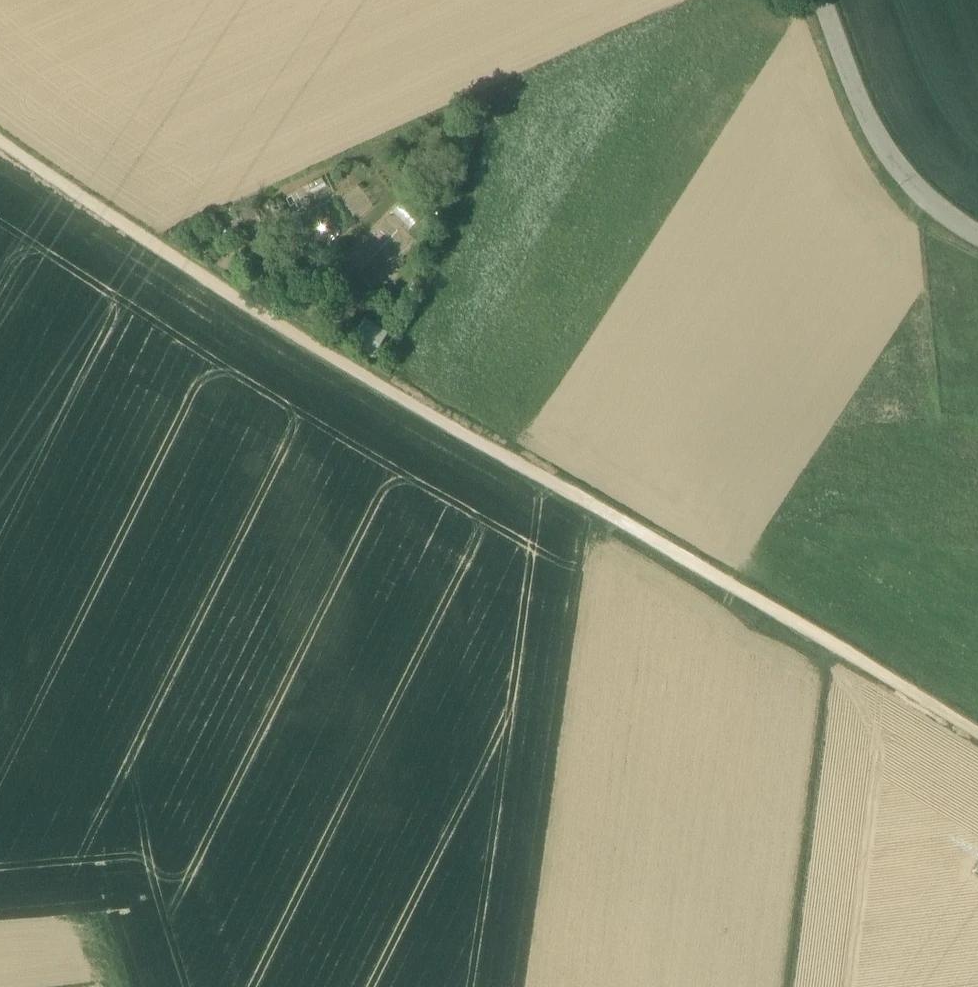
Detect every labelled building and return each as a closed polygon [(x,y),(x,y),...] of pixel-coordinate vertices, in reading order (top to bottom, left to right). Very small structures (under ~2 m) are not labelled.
[(376,346),(384,331),(368,323),(360,338),(376,346)]
